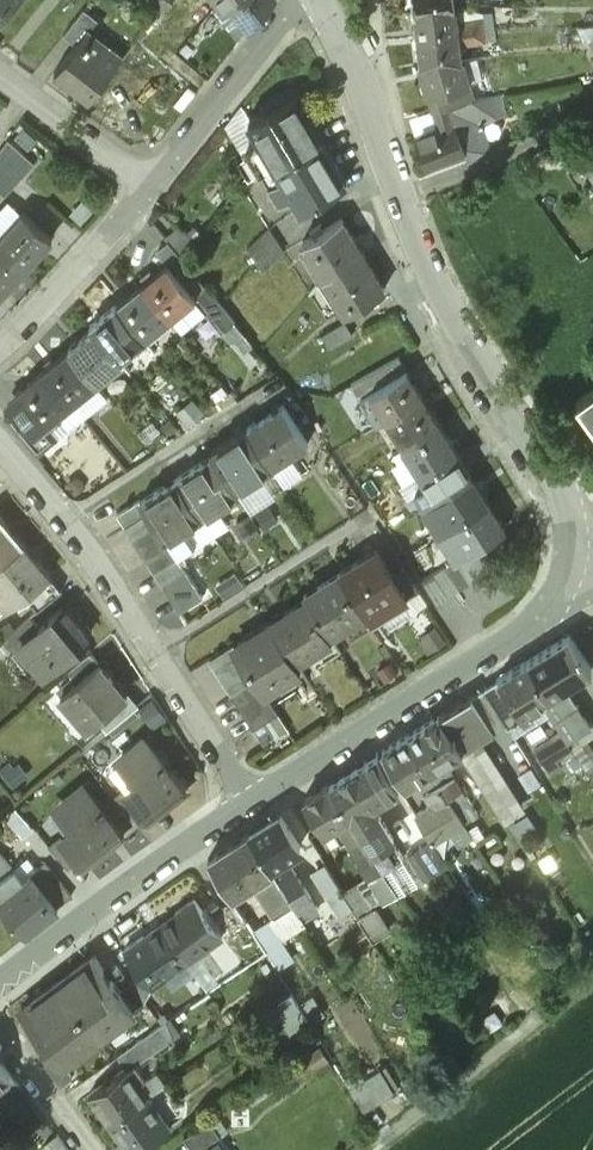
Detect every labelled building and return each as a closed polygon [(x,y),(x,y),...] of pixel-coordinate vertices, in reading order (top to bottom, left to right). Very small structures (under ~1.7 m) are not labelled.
[(21,0),(0,0),(0,21),(21,0)] [(250,26),(270,0),(232,0),(250,26)] [(456,4),(415,7),(417,33),(465,29),(463,18),(457,19),(456,4)] [(104,23),(86,9),(65,35),(78,45),(85,35),(86,35),(91,39),(104,23)] [(482,16),(463,18),(465,29),(484,28),(482,16)] [(592,42),(592,23),(584,28),(592,42)] [(484,28),(465,29),(466,42),(486,38),(484,28)] [(465,29),(417,33),(420,58),(463,57),(460,43),(466,42),(465,29)] [(57,72),(93,99),(105,81),(121,62),(85,35),(78,45),(57,72)] [(463,57),(420,58),(434,107),(448,104),(472,97),(463,57)] [(131,100),(105,81),(93,99),(92,101),(116,120),(131,100)] [(289,85),(261,102),(264,107),(249,116),(262,137),(249,145),(265,171),(278,164),(322,138),(289,85)] [(448,104),(434,107),(440,122),(417,131),(430,164),(466,151),(468,159),(492,150),(482,122),(483,122),(483,119),(497,114),(493,94),(448,104)] [(350,184),(322,138),(278,164),(304,205),(321,195),(324,201),(350,184)] [(8,139),(0,150),(0,193),(4,196),(35,163),(8,139)] [(580,150),(592,169),(592,142),(580,150)] [(53,240),(25,214),(0,241),(0,250),(24,272),(53,240)] [(341,217),(304,240),(310,251),(302,256),(318,284),(324,277),(364,252),(354,236),(353,236),(341,217)] [(183,230),(175,229),(165,237),(168,241),(186,263),(198,248),(183,230)] [(269,231),(248,251),(255,262),(275,242),(269,231)] [(186,263),(168,241),(157,250),(169,264),(197,297),(194,299),(206,313),(222,332),(234,322),(186,263)] [(275,242),(255,262),(263,274),(283,254),(275,242)] [(24,272),(0,250),(0,298),(24,272)] [(364,252),(324,277),(318,284),(330,305),(339,300),(346,312),(385,288),(373,268),(374,267),(364,252)] [(169,264),(143,284),(171,317),(183,332),(206,313),(194,299),(197,297),(169,264)] [(145,338),(171,317),(143,284),(118,305),(145,338)] [(145,338),(118,305),(93,326),(95,329),(120,359),(145,338)] [(344,325),(323,338),(331,351),(352,338),(344,325)] [(120,359),(95,329),(70,349),(97,382),(122,362),(120,359)] [(97,382),(70,349),(44,370),(72,403),(97,382)] [(383,368),(352,386),(360,400),(371,394),(370,392),(390,379),(383,368)] [(72,403),(44,370),(19,390),(27,399),(17,407),(38,432),(48,424),(47,423),(57,415),(72,403)] [(390,379),(370,392),(371,394),(387,420),(423,397),(405,370),(390,379)] [(592,414),(592,387),(581,396),(592,414)] [(423,397),(387,420),(403,446),(439,423),(437,420),(423,397)] [(285,406),(248,430),(272,468),(310,444),(309,443),(285,406)] [(47,423),(48,424),(38,432),(17,407),(6,417),(37,456),(58,439),(50,429),(61,421),(57,415),(47,423)] [(439,423),(403,446),(420,472),(456,450),(439,423)] [(212,454),(214,457),(236,492),(272,468),(248,430),(212,454)] [(472,476),(456,450),(420,472),(409,479),(425,506),(472,476)] [(236,492),(214,457),(178,480),(202,519),(238,496),(238,497),(239,496),(236,492)] [(489,503),(472,476),(425,506),(442,533),(489,503)] [(178,480),(142,503),(166,542),(184,531),(202,519),(178,480)] [(116,516),(124,527),(147,513),(139,501),(116,516)] [(441,535),(457,560),(503,531),(487,505),(441,535)] [(124,527),(132,539),(154,525),(147,513),(124,527)] [(26,546),(0,516),(0,568),(26,546)] [(132,539),(139,551),(162,537),(154,525),(132,539)] [(184,531),(166,542),(178,560),(196,549),(184,531)] [(139,551),(147,563),(169,549),(162,537),(139,551)] [(0,568),(0,601),(10,613),(27,599),(52,578),(39,563),(36,565),(25,551),(28,549),(26,546),(0,568)] [(147,563),(154,575),(177,560),(169,549),(147,563)] [(377,551),(341,575),(367,615),(370,620),(385,611),(387,614),(409,600),(392,575),(377,551)] [(470,585),(480,578),(466,555),(455,562),(470,585)] [(154,575),(162,587),(185,572),(177,560),(154,575)] [(459,591),(470,585),(455,562),(445,569),(459,591)] [(421,593),(404,567),(392,575),(409,600),(421,593)] [(448,598),(459,591),(445,569),(434,576),(448,598)] [(162,587),(169,599),(192,584),(185,572),(162,587)] [(367,615),(341,575),(305,598),(331,639),(367,615)] [(437,605),(448,598),(434,576),(423,582),(437,605)] [(52,578),(27,599),(39,612),(64,592),(52,578)] [(308,603),(272,626),(298,667),(334,644),(308,603)] [(69,610),(68,608),(40,631),(42,632),(23,648),(39,668),(51,658),(58,666),(92,638),(77,620),(75,622),(66,612),(69,610)] [(272,626),(236,649),(267,696),(270,694),(266,688),(279,679),(283,686),(302,673),(298,667),(272,626)] [(592,670),(571,637),(569,635),(527,662),(549,698),(564,688),(592,670)] [(212,662),(219,674),(242,659),(235,648),(212,662)] [(91,657),(69,676),(77,686),(100,667),(91,657)] [(219,674),(226,685),(249,671),(242,659),(219,674)] [(549,698),(527,662),(499,679),(514,703),(508,707),(518,724),(535,713),(532,708),(542,702),(549,698)] [(62,699),(89,732),(99,724),(127,700),(128,700),(100,667),(77,686),(62,699)] [(226,685),(234,697),(257,682),(249,671),(226,685)] [(499,679),(485,689),(507,725),(509,729),(518,724),(508,707),(514,703),(499,679)] [(234,697),(241,708),(264,694),(257,682),(234,697)] [(589,728),(564,688),(549,698),(542,702),(561,733),(567,743),(589,728)] [(507,725),(485,689),(473,697),(496,734),(507,725)] [(241,708),(249,720),(271,705),(264,694),(241,708)] [(496,734),(473,697),(440,717),(463,754),(474,747),(496,734)] [(127,700),(99,724),(109,735),(137,712),(128,700),(127,700)] [(249,720),(256,731),(279,717),(271,705),(249,720)] [(463,754),(440,717),(409,738),(431,773),(463,754)] [(561,733),(536,750),(552,774),(563,767),(558,757),(570,749),(567,743),(561,733)] [(431,773),(409,738),(384,753),(406,788),(420,779),(425,788),(422,790),(425,795),(439,787),(431,773)] [(189,792),(148,742),(123,764),(142,787),(130,796),(146,815),(160,804),(166,811),(189,792)] [(521,810),(517,804),(486,753),(476,750),(474,747),(463,754),(505,820),(521,810)] [(379,757),(331,786),(370,850),(373,854),(394,841),(380,819),(375,822),(368,811),(400,791),(379,757)] [(470,804),(454,778),(439,787),(456,813),(470,804)] [(331,786),(306,802),(325,834),(341,824),(349,838),(344,841),(355,859),(370,850),(331,786)] [(433,808),(417,817),(432,842),(433,844),(462,824),(456,813),(439,787),(425,795),(433,808)] [(87,790),(61,811),(78,832),(66,843),(81,861),(94,851),(99,858),(126,836),(87,790)] [(146,815),(130,796),(119,806),(134,825),(146,815)] [(250,836),(271,869),(303,849),(282,817),(250,836)] [(271,869),(250,836),(208,862),(230,897),(232,899),(253,886),(274,919),(253,933),(266,954),(278,946),(284,943),(283,942),(307,927),(291,902),(281,886),(271,869)] [(394,841),(373,854),(385,873),(405,860),(394,841)] [(432,842),(409,857),(424,881),(447,866),(433,844),(432,842)] [(9,861),(0,869),(0,900),(25,882),(9,861)] [(0,900),(0,903),(27,936),(60,912),(58,910),(66,904),(40,872),(25,882),(0,900)] [(297,876),(281,886),(291,902),(297,898),(300,904),(310,898),(297,876)] [(232,899),(230,897),(210,910),(228,934),(246,922),(232,899)] [(195,899),(176,913),(179,917),(163,929),(187,963),(223,937),(195,899)] [(163,929),(146,941),(143,937),(125,949),(153,988),(187,963),(163,929)] [(288,961),(278,946),(266,954),(276,970),(288,961)] [(59,984),(95,1033),(131,1007),(120,992),(95,958),(59,984)] [(146,1002),(133,983),(120,992),(131,1007),(134,1011),(146,1002)] [(59,984),(23,1011),(56,1056),(62,1064),(63,1063),(76,1054),(73,1049),(95,1033),(59,984)] [(192,1004),(183,991),(165,1004),(174,1016),(192,1004)] [(283,1031),(304,1021),(291,991),(269,1000),(283,1031)] [(63,1063),(62,1064),(56,1056),(45,1064),(62,1087),(74,1078),(63,1063)] [(19,1086),(10,1076),(11,1074),(0,1061),(0,1102),(19,1086)] [(137,1062),(91,1094),(110,1121),(148,1094),(140,1082),(147,1077),(137,1062)] [(345,1083),(359,1107),(390,1088),(375,1064),(345,1083)] [(148,1094),(110,1121),(124,1140),(126,1138),(135,1149),(139,1149),(171,1127),(148,1094)] [(185,1136),(195,1149),(203,1149),(222,1137),(209,1120),(185,1136)] [(60,1129),(44,1135),(50,1149),(69,1149),(60,1129)]
